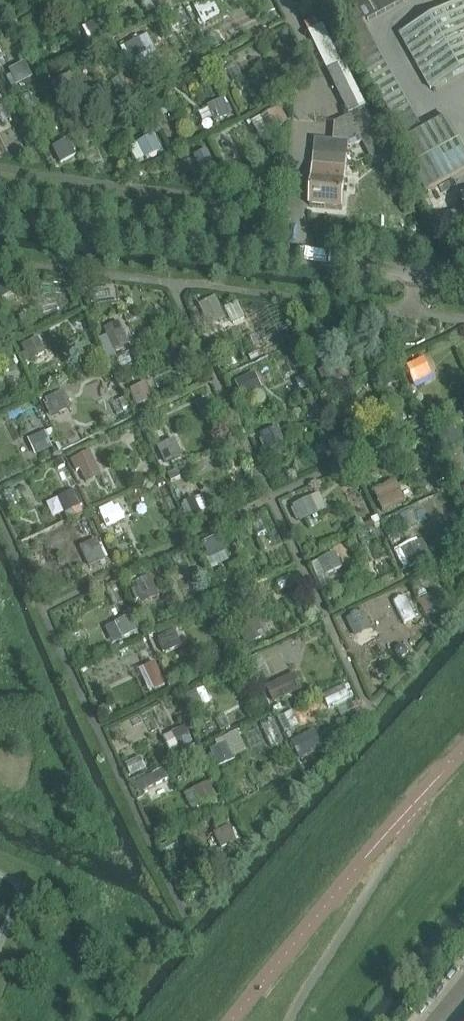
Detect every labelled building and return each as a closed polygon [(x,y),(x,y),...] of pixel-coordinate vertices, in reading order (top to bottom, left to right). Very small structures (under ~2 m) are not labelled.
[(362,23),(366,20),(368,23),(411,0),(365,0),(353,6),(355,11),(362,23)] [(213,1),(197,10),(206,26),(222,18),(213,1)] [(399,34),(431,91),(463,73),(463,9),(459,1),(399,34)] [(422,130),(362,23),(355,11),(339,20),(406,140),(422,130)] [(97,22),(86,28),(95,43),(106,37),(97,22)] [(140,41),(124,48),(131,63),(147,56),(140,41)] [(24,65),(10,72),(17,86),(31,79),(24,65)] [(339,65),(324,72),(345,117),(362,108),(339,65)] [(65,74),(50,84),(62,102),(77,92),(65,74)] [(30,95),(23,98),(30,114),(37,110),(30,95)] [(225,99),(206,109),(215,128),(236,116),(225,99)] [(278,109),(259,119),(266,134),(286,124),(278,109)] [(316,141),(313,166),(309,205),(341,208),(347,148),(362,142),(370,158),(386,150),(365,109),(335,125),(333,143),(316,141)] [(457,176),(463,172),(463,150),(447,119),(400,146),(427,193),(457,176)] [(156,139),(130,151),(136,164),(162,152),(156,139)] [(53,150),(61,165),(77,157),(69,141),(53,150)] [(206,154),(189,163),(195,176),(213,167),(206,154)] [(446,217),(451,240),(463,237),(463,213),(446,217)] [(219,297),(201,304),(209,325),(227,319),(219,297)] [(123,324),(99,334),(108,356),(132,346),(123,324)] [(41,336),(21,345),(29,362),(48,353),(41,336)] [(0,358),(0,367),(9,379),(21,369),(8,352),(0,358)] [(416,386),(439,377),(430,354),(407,363),(416,386)] [(249,376),(234,383),(243,402),(258,396),(249,376)] [(141,384),(127,393),(137,411),(151,403),(141,384)] [(66,390),(46,398),(54,416),(74,408),(66,390)] [(279,426),(262,434),(270,450),(287,443),(279,426)] [(42,429),(29,436),(39,455),(52,448),(42,429)] [(160,446),(166,461),(183,455),(177,440),(160,446)] [(92,449),(72,459),(83,480),(102,471),(92,449)] [(398,479),(374,490),(384,513),(408,502),(398,479)] [(54,517),(84,506),(78,490),(48,501),(54,517)] [(189,492),(175,500),(189,523),(203,515),(189,492)] [(314,515),(306,499),(292,505),(300,522),(314,515)] [(112,525),(125,517),(116,501),(102,510),(112,525)] [(215,571),(241,560),(236,548),(229,551),(222,535),(203,543),(215,571)] [(94,539),(79,548),(89,566),(104,557),(94,539)] [(415,545),(401,554),(412,570),(426,561),(415,545)] [(338,552),(320,560),(327,575),(345,567),(338,552)] [(144,604),(162,594),(152,574),(133,584),(144,604)] [(115,622),(122,639),(143,631),(136,614),(115,622)] [(358,617),(345,623),(352,639),(365,633),(358,617)] [(157,671),(142,679),(152,697),(167,689),(157,671)] [(280,681),(263,691),(272,706),(289,696),(280,681)] [(190,712),(212,705),(208,688),(186,695),(190,712)] [(176,753),(195,744),(187,726),(168,735),(176,753)] [(208,747),(216,766),(248,753),(241,734),(208,747)] [(151,799),(174,790),(165,769),(143,778),(151,799)] [(212,781),(188,792),(195,808),(219,797),(212,781)] [(230,824),(214,833),(224,849),(239,841),(230,824)]
